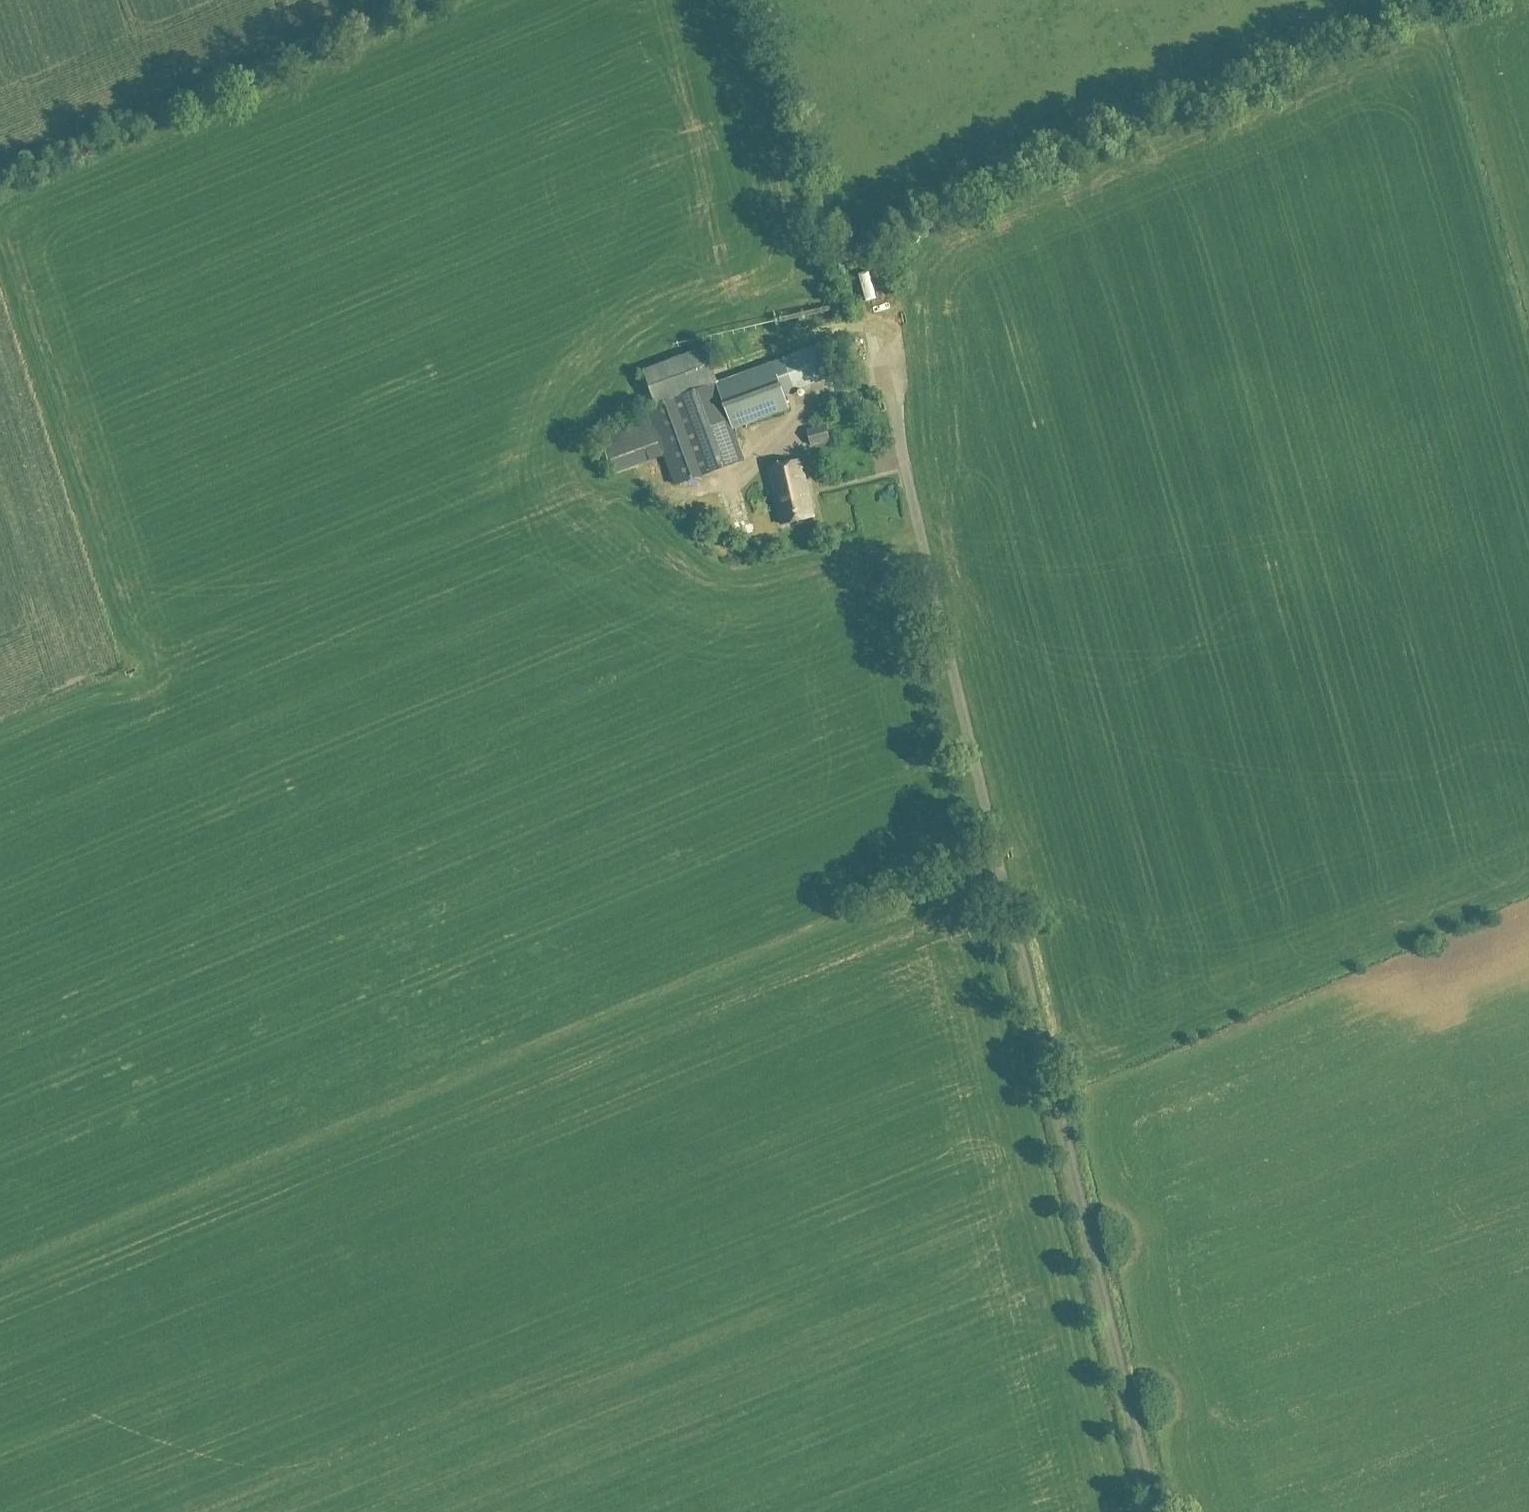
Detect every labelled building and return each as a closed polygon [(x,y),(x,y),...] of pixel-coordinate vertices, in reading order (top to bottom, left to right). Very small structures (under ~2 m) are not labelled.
[(655,406),(645,410),(647,416),(599,434),(614,476),(663,457),(673,486),(745,460),(733,428),(788,408),(783,394),(849,369),(836,336),(780,358),(780,359),(717,383),(705,347),(642,371),(655,406)] [(806,430),(810,446),(830,441),(826,425),(806,430)] [(767,469),(780,525),(814,518),(801,461),(767,469)]
